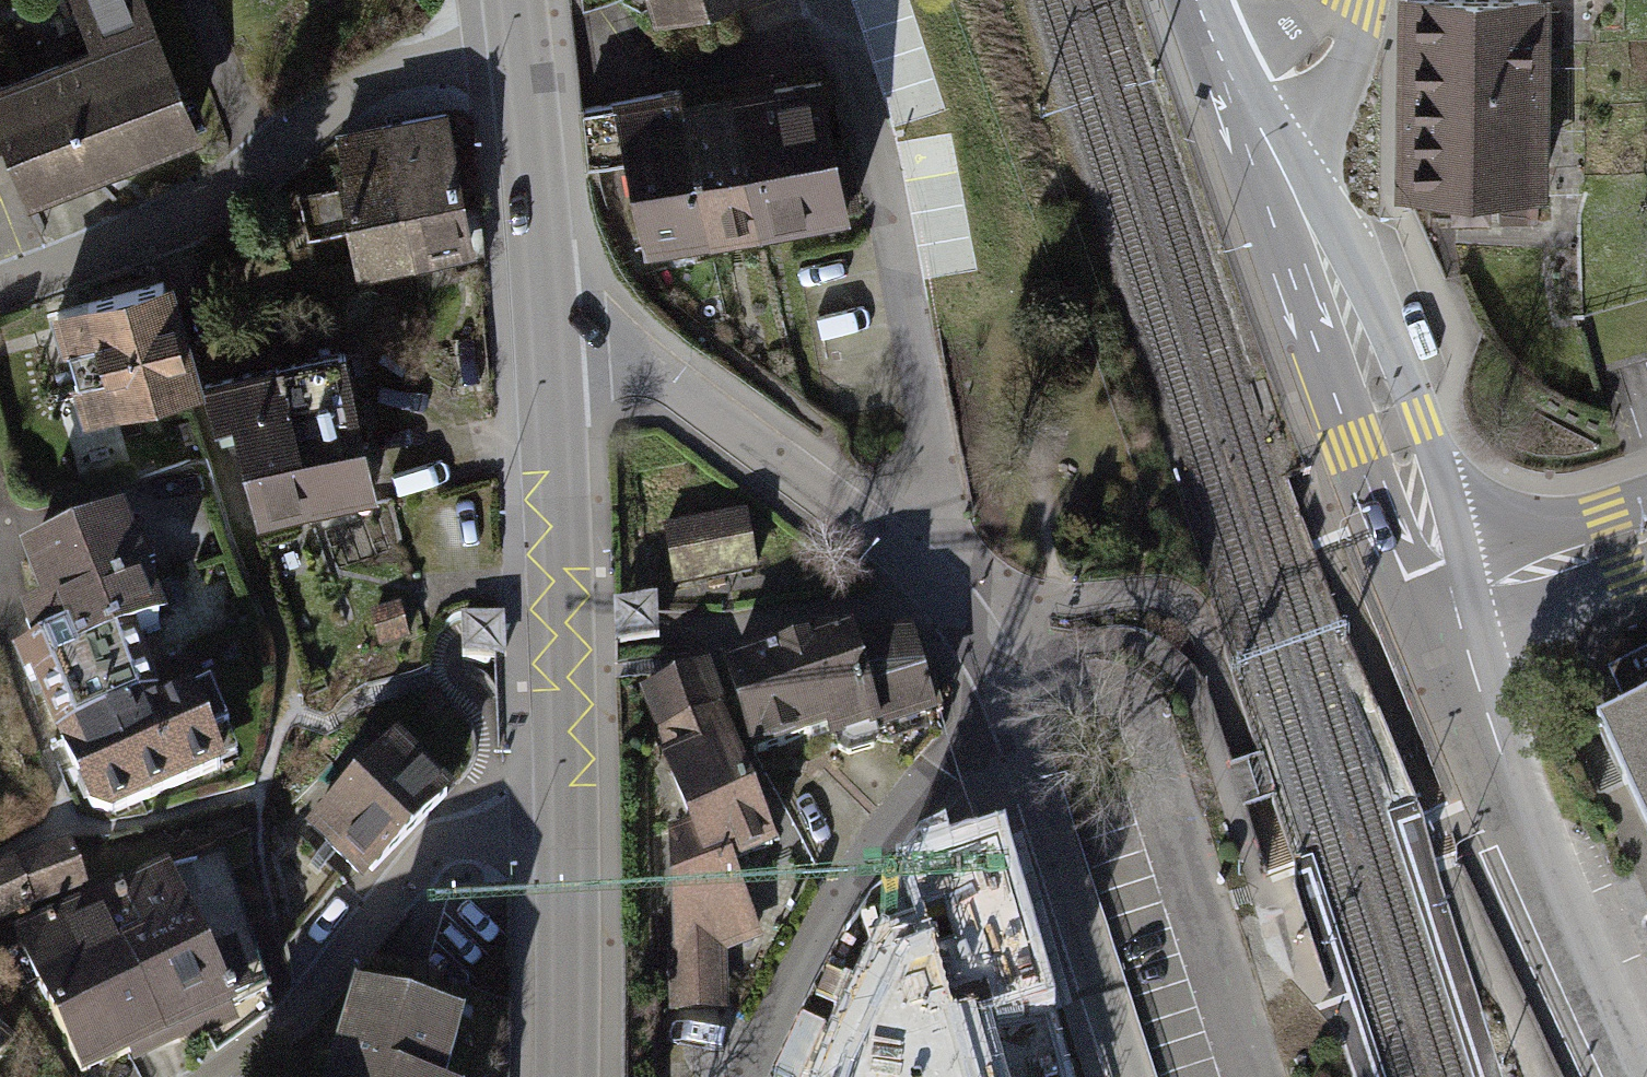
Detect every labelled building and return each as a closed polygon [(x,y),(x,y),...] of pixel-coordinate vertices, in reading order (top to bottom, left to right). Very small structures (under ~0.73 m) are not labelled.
[(0,78),(0,105),(39,204),(207,138),(152,0),(58,0),(77,48),(0,78)] [(646,8),(675,0),(643,0),(646,8)] [(1401,202),(1548,202),(1549,0),(1402,0),(1401,202)] [(828,71),(625,101),(647,255),(851,225),(828,71)] [(465,137),(350,149),(364,275),(478,263),(465,137)] [(160,277),(48,310),(81,424),(194,391),(160,277)] [(350,357),(224,382),(250,515),(377,490),(350,357)] [(748,511),(673,524),(685,588),(759,574),(748,511)] [(0,562),(0,570),(96,817),(239,762),(204,672),(141,697),(121,645),(153,632),(109,520),(0,562)] [(857,628),(648,682),(671,755),(677,1005),(727,1007),(729,952),(772,943),(744,862),(775,849),(745,756),(938,713),(919,641),(873,650),(857,628)] [(1621,675),(1634,703),(1596,727),(1646,838),(1646,663),(1621,675)] [(393,745),(304,830),(355,883),(444,799),(393,745)] [(901,881),(952,1076),(1062,1076),(1002,854),(901,881)] [(21,935),(77,1070),(236,1004),(180,869),(21,935)] [(354,990),(328,1076),(444,1076),(461,1022),(354,990)]
